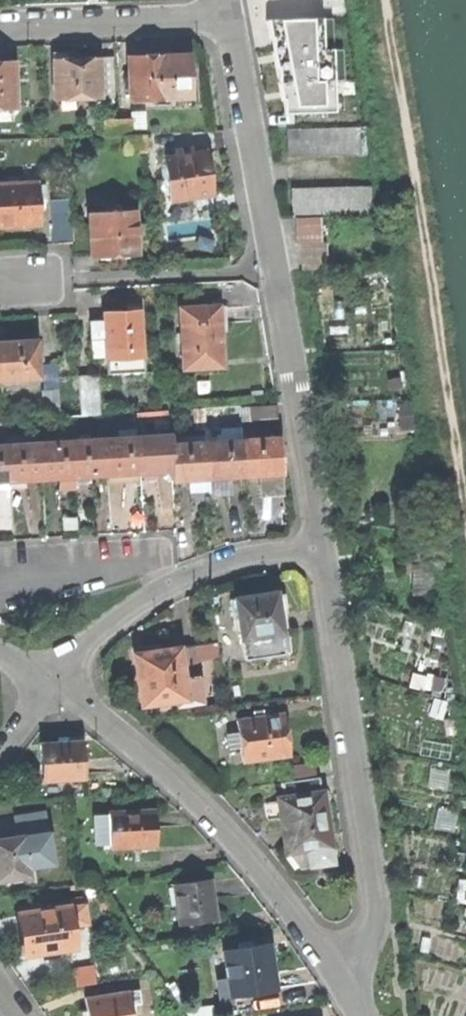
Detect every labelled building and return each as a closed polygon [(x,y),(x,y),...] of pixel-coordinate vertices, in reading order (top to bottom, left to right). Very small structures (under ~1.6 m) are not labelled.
[(336,1),(336,0),(260,0),(262,14),(336,1)] [(272,19),(282,114),(344,107),(338,50),(322,52),(318,14),(272,19)] [(189,55),(169,56),(171,98),(190,97),(189,55)] [(148,56),(129,57),(130,99),(171,98),(169,56),(148,56)] [(64,59),(53,59),(55,99),(101,97),(99,57),(79,58),(64,59)] [(114,57),(99,57),(101,97),(115,97),(114,57)] [(15,108),(14,61),(0,62),(0,109),(15,108)] [(115,120),(105,121),(105,136),(116,136),(115,120)] [(129,120),(115,120),(116,136),(123,135),(129,135),(129,120)] [(287,129),(287,157),(366,154),(365,126),(287,129)] [(156,180),(159,202),(189,197),(211,194),(208,173),(205,153),(191,155),(190,149),(174,151),(175,157),(164,159),(167,178),(156,180)] [(0,185),(0,227),(13,226),(39,225),(37,184),(0,185)] [(370,184),(291,188),(293,216),(371,212),(370,184)] [(191,216),(189,197),(159,202),(162,220),(191,216)] [(101,257),(137,256),(136,211),(116,212),(115,204),(106,204),(106,213),(89,213),(90,227),(91,255),(91,258),(101,257)] [(52,245),(71,244),(71,228),(70,215),(51,216),(52,245)] [(320,217),(295,218),(296,243),(301,242),(321,242),(320,217)] [(72,256),(91,255),(90,227),(71,228),(71,244),(72,256)] [(326,242),(321,242),(301,242),(302,268),(327,267),(326,242)] [(219,307),(181,308),(183,368),(222,367),(221,342),(220,331),(220,314),(219,307)] [(121,311),(104,312),(105,322),(106,348),(142,346),(140,310),(121,311)] [(94,355),(107,354),(106,348),(105,322),(92,322),(94,355)] [(0,343),(0,353),(1,379),(37,378),(35,342),(16,343),(0,343)] [(144,371),(142,346),(106,348),(107,354),(108,373),(144,371)] [(95,374),(77,375),(79,415),(97,414),(95,374)] [(57,389),(41,390),(42,417),(59,416),(57,389)] [(250,421),(277,419),(277,405),(250,407),(250,421)] [(160,471),(172,471),(170,445),(170,435),(137,437),(139,473),(142,472),(156,471),(160,471)] [(137,437),(105,439),(107,474),(134,473),(139,473),(137,437)] [(259,475),(282,473),(280,438),(242,440),(245,476),(259,475)] [(94,475),(107,474),(105,439),(72,441),(75,477),(90,476),(94,475)] [(206,443),(208,478),(229,477),(245,476),(242,440),(206,443)] [(72,441),(40,443),(42,479),(55,478),(58,477),(75,477),(72,441)] [(27,479),(42,479),(40,443),(8,445),(10,480),(25,480),(27,479)] [(172,471),(172,480),(189,479),(208,478),(206,443),(170,445),(172,471)] [(8,445),(0,446),(0,481),(10,480),(8,445)] [(157,479),(156,471),(142,472),(142,480),(157,479)] [(134,473),(107,474),(108,482),(121,481),(135,480),(134,473)] [(283,492),(282,473),(259,475),(260,493),(272,493),(283,492)] [(75,484),(75,477),(58,477),(59,489),(75,488),(75,484)] [(229,477),(208,478),(209,489),(209,493),(219,492),(230,492),(229,477)] [(200,490),(209,489),(208,478),(189,479),(190,491),(200,490)] [(10,488),(10,480),(0,481),(0,489),(10,488)] [(25,487),(25,480),(10,480),(10,488),(25,487)] [(242,638),(280,632),(276,599),(275,593),(255,595),(230,599),(233,619),(239,618),(242,638)] [(280,632),(242,638),(245,659),(291,652),(284,598),(276,599),(280,632)] [(219,658),(217,643),(178,648),(181,664),(219,658)] [(134,655),(141,705),(178,700),(186,698),(183,678),(181,664),(178,648),(155,652),(134,655)] [(196,677),(183,678),(186,698),(178,700),(178,706),(200,702),(196,677)] [(243,761),(289,755),(286,735),(283,715),(263,718),(255,719),(237,721),(239,734),(241,746),(243,761)] [(229,748),(241,746),(239,734),(228,735),(229,748)] [(41,743),(43,780),(83,778),(82,761),(81,741),(41,743)] [(290,779),(315,775),(314,762),(288,766),(290,779)] [(281,783),(283,798),(321,792),(319,777),(281,783)] [(329,846),(330,845),(322,792),(321,792),(283,798),(277,798),(281,826),(285,852),(308,849),(329,846)] [(111,849),(156,846),(155,829),(154,809),(109,812),(109,813),(111,843),(111,849)] [(14,817),(17,837),(23,836),(27,862),(53,858),(49,832),(48,832),(45,812),(14,817)] [(111,843),(109,813),(94,814),(95,844),(111,843)] [(29,876),(27,862),(23,836),(17,837),(0,840),(0,880),(29,876)] [(332,862),(329,846),(308,849),(311,865),(332,862)] [(299,867),(311,865),(308,849),(285,852),(285,853),(299,867)] [(181,924),(215,919),(212,899),(209,880),(175,885),(181,924)] [(22,935),(25,956),(77,948),(73,925),(71,908),(71,906),(19,914),(22,935)] [(83,906),(71,908),(73,925),(86,923),(83,906)] [(232,995),(276,989),(272,966),(269,945),(225,951),(229,979),(231,996),(232,995)] [(77,966),(78,983),(98,981),(96,964),(77,966)] [(231,996),(229,979),(219,980),(222,1003),(233,1001),(232,995),(231,996)] [(138,990),(128,992),(130,1005),(140,1003),(138,990)] [(88,1015),(132,1015),(130,1005),(128,992),(86,998),(88,1015)]
